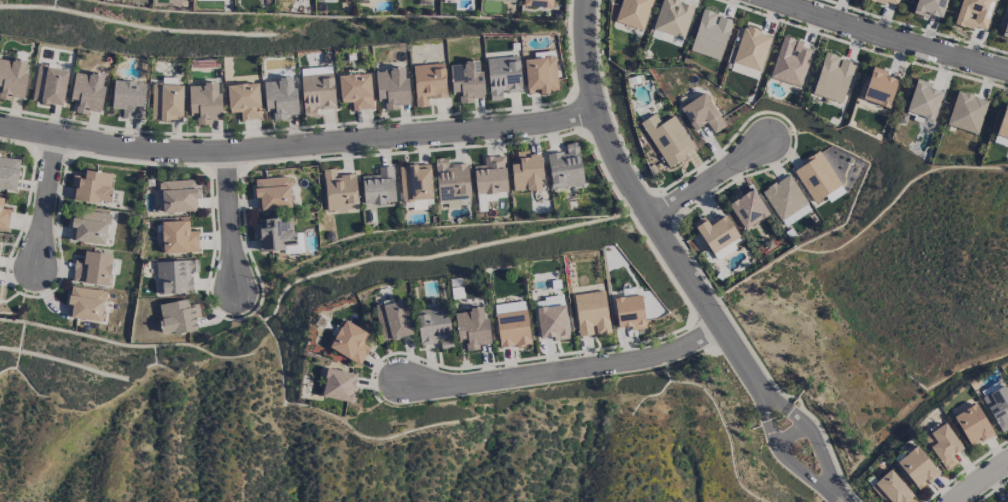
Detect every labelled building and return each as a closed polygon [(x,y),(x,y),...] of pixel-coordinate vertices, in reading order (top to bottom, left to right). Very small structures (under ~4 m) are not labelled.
[(652,0),(621,0),(615,21),(643,30),(652,0)] [(677,0),(661,0),(652,30),(683,39),(694,5),(677,0)] [(941,20),(947,0),(916,0),(913,12),(941,20)] [(955,23),(987,31),(995,0),(961,0),(955,23)] [(690,51),(720,59),(731,19),(717,15),(718,13),(702,8),(690,51)] [(745,25),(731,61),(759,71),(772,35),(745,25)] [(812,49),(802,46),(803,41),(782,35),(770,77),(801,86),(812,49)] [(813,94),(843,102),(854,63),(839,59),(840,56),(824,52),(813,94)] [(489,100),(502,99),(502,92),(521,91),(519,56),(487,57),(489,100)] [(557,91),(555,57),(525,58),(526,92),(539,92),(557,91)] [(23,100),(28,62),(0,58),(0,97),(23,100)] [(451,94),(459,94),(459,103),(474,102),(473,98),(484,97),(482,70),(479,70),(478,61),(449,63),(451,94)] [(413,64),(415,106),(428,106),(428,98),(446,97),(444,63),(413,64)] [(68,69),(37,65),(32,101),(63,105),(68,69)] [(862,99),(888,107),(897,79),(886,75),(888,71),(872,66),(862,99)] [(375,70),(377,101),(384,101),(385,110),(399,109),(399,105),(410,104),(408,77),(404,77),(404,68),(375,70)] [(70,101),(77,102),(75,112),(89,114),(89,111),(100,112),(105,75),(74,71),(70,101)] [(303,117),(316,116),(316,109),(335,108),(334,73),(301,75),(303,117)] [(372,109),(371,73),(339,74),(340,102),(352,102),(352,109),(372,109)] [(263,80),(265,111),(272,110),(273,120),(287,119),(286,114),(298,114),(297,87),(293,87),(292,78),(263,80)] [(906,111),(933,120),(942,91),(931,87),(932,83),(916,78),(906,111)] [(122,118),(144,119),(145,81),(113,80),(112,108),(122,108),(122,118)] [(189,84),(190,114),(196,114),(197,124),(211,124),(211,120),(221,119),(220,83),(189,84)] [(227,84),(229,112),(240,112),(241,119),(260,119),(259,83),(227,84)] [(183,84),(152,84),(151,119),(182,120),(183,84)] [(988,100),(957,90),(946,124),(977,134),(988,100)] [(693,130),(707,122),(713,133),(725,125),(705,92),(679,107),(693,130)] [(1006,102),(993,141),(1007,146),(1007,102),(1006,102)] [(695,150),(674,115),(661,123),(655,113),(640,122),(667,167),(695,150)] [(551,188),(583,185),(579,142),(565,143),(566,151),(547,153),(551,188)] [(512,191),(542,190),(541,153),(529,154),(529,150),(517,151),(518,163),(511,163),(512,191)] [(840,186),(821,151),(793,167),(812,202),(840,186)] [(475,193),(506,192),(506,155),(483,156),(484,165),(474,165),(475,193)] [(16,190),(20,160),(0,157),(0,188),(16,190)] [(470,198),(468,163),(447,164),(447,158),(435,158),(437,200),(470,198)] [(432,199),(431,164),(400,165),(401,200),(432,199)] [(378,175),(362,175),(363,203),(395,202),(394,166),(377,166),(378,175)] [(326,209),(358,208),(356,174),(336,175),(336,168),(324,169),(326,209)] [(113,172),(85,170),(85,176),(75,175),(72,199),(110,203),(113,172)] [(780,220),(807,203),(789,173),(761,190),(780,220)] [(291,208),(291,177),(255,177),(255,197),(260,197),(260,208),(291,208)] [(197,210),(196,179),(161,180),(162,212),(197,210)] [(769,214),(753,188),(728,203),(744,229),(769,214)] [(2,208),(4,197),(0,197),(0,229),(7,230),(10,209),(2,208)] [(785,226),(811,209),(808,204),(782,221),(785,226)] [(106,244),(110,213),(73,209),(71,227),(75,228),(74,240),(106,244)] [(711,253),(739,237),(726,215),(709,224),(704,216),(693,222),(711,253)] [(303,252),(302,232),(293,233),(292,216),(265,218),(265,225),(255,226),(257,251),(284,249),(284,253),(303,252)] [(189,220),(162,221),(163,253),(199,251),(198,230),(189,231),(189,220)] [(72,281),(108,286),(113,254),(84,250),(83,261),(75,260),(72,281)] [(157,293),(193,292),(192,271),(198,271),(198,260),(156,261),(157,293)] [(103,321),(105,289),(70,287),(69,305),(72,305),(71,318),(103,321)] [(605,290),(573,294),(578,335),(594,334),(594,335),(610,333),(605,290)] [(613,298),(618,327),(630,326),(630,330),(646,327),(640,294),(613,298)] [(569,338),(564,297),(535,301),(540,338),(553,336),(553,340),(569,338)] [(380,340),(411,335),(406,299),(375,304),(380,340)] [(197,330),(195,317),(200,316),(199,305),(186,307),(185,300),(158,303),(162,334),(197,330)] [(500,348),(531,343),(525,300),(494,304),(500,348)] [(419,344),(440,342),(441,348),(452,347),(447,306),(415,309),(419,344)] [(490,343),(485,307),(454,311),(458,341),(465,340),(466,350),(481,348),(480,344),(490,343)] [(361,343),(367,332),(344,319),(329,347),(360,364),(369,347),(361,343)] [(354,401),(358,373),(326,368),(322,397),(354,401)] [(1006,385),(982,396),(999,432),(1007,428),(1007,418),(1007,389),(1006,385)] [(969,446),(992,435),(978,403),(954,414),(969,446)] [(951,455),(962,449),(947,422),(924,435),(944,470),(956,464),(951,455)] [(918,489),(939,473),(916,445),(896,461),(918,489)] [(890,468),(870,486),(883,500),(886,497),(891,501),(903,501),(912,494),(890,468)]
